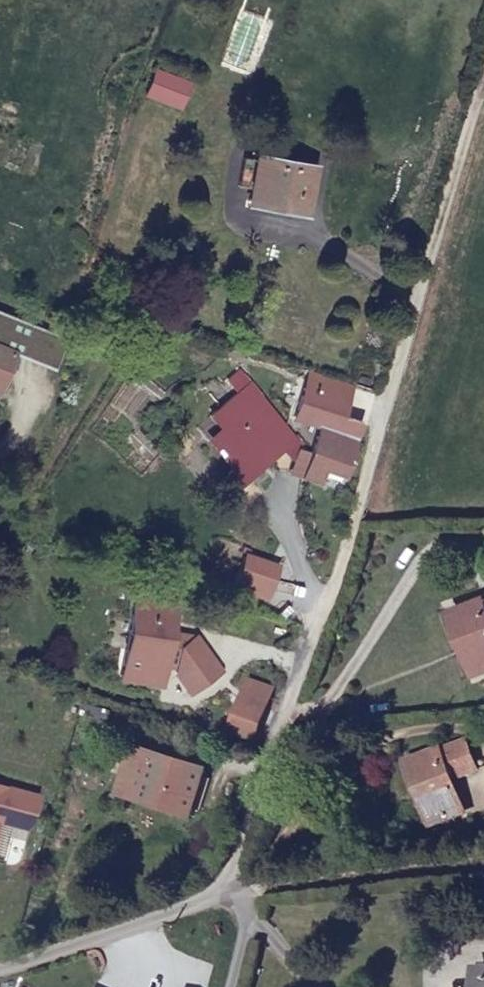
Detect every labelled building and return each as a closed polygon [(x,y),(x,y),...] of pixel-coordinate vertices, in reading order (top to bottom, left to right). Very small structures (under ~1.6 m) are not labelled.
[(300,213),(306,171),(254,163),(245,203),(300,213)] [(0,358),(0,403),(1,404),(17,365),(0,358)] [(212,444),(233,471),(244,484),(291,446),(247,393),(210,425),(219,437),(212,444)] [(342,423),(314,413),(305,443),(296,464),(311,469),(316,456),(338,463),(350,434),(340,432),(342,423)] [(244,484),(233,471),(224,479),(236,493),(244,484)] [(472,669),(483,665),(483,598),(450,611),(472,669)] [(179,615),(141,605),(131,638),(136,640),(132,656),(125,653),(120,680),(159,690),(179,615)] [(242,704),(231,735),(252,742),(263,711),(242,704)] [(477,768),(467,740),(410,761),(431,821),(460,812),(449,779),(477,768)] [(192,814),(205,769),(143,751),(131,788),(146,792),(144,801),(192,814)] [(474,975),(474,986),(483,986),(483,976),(474,975)]
